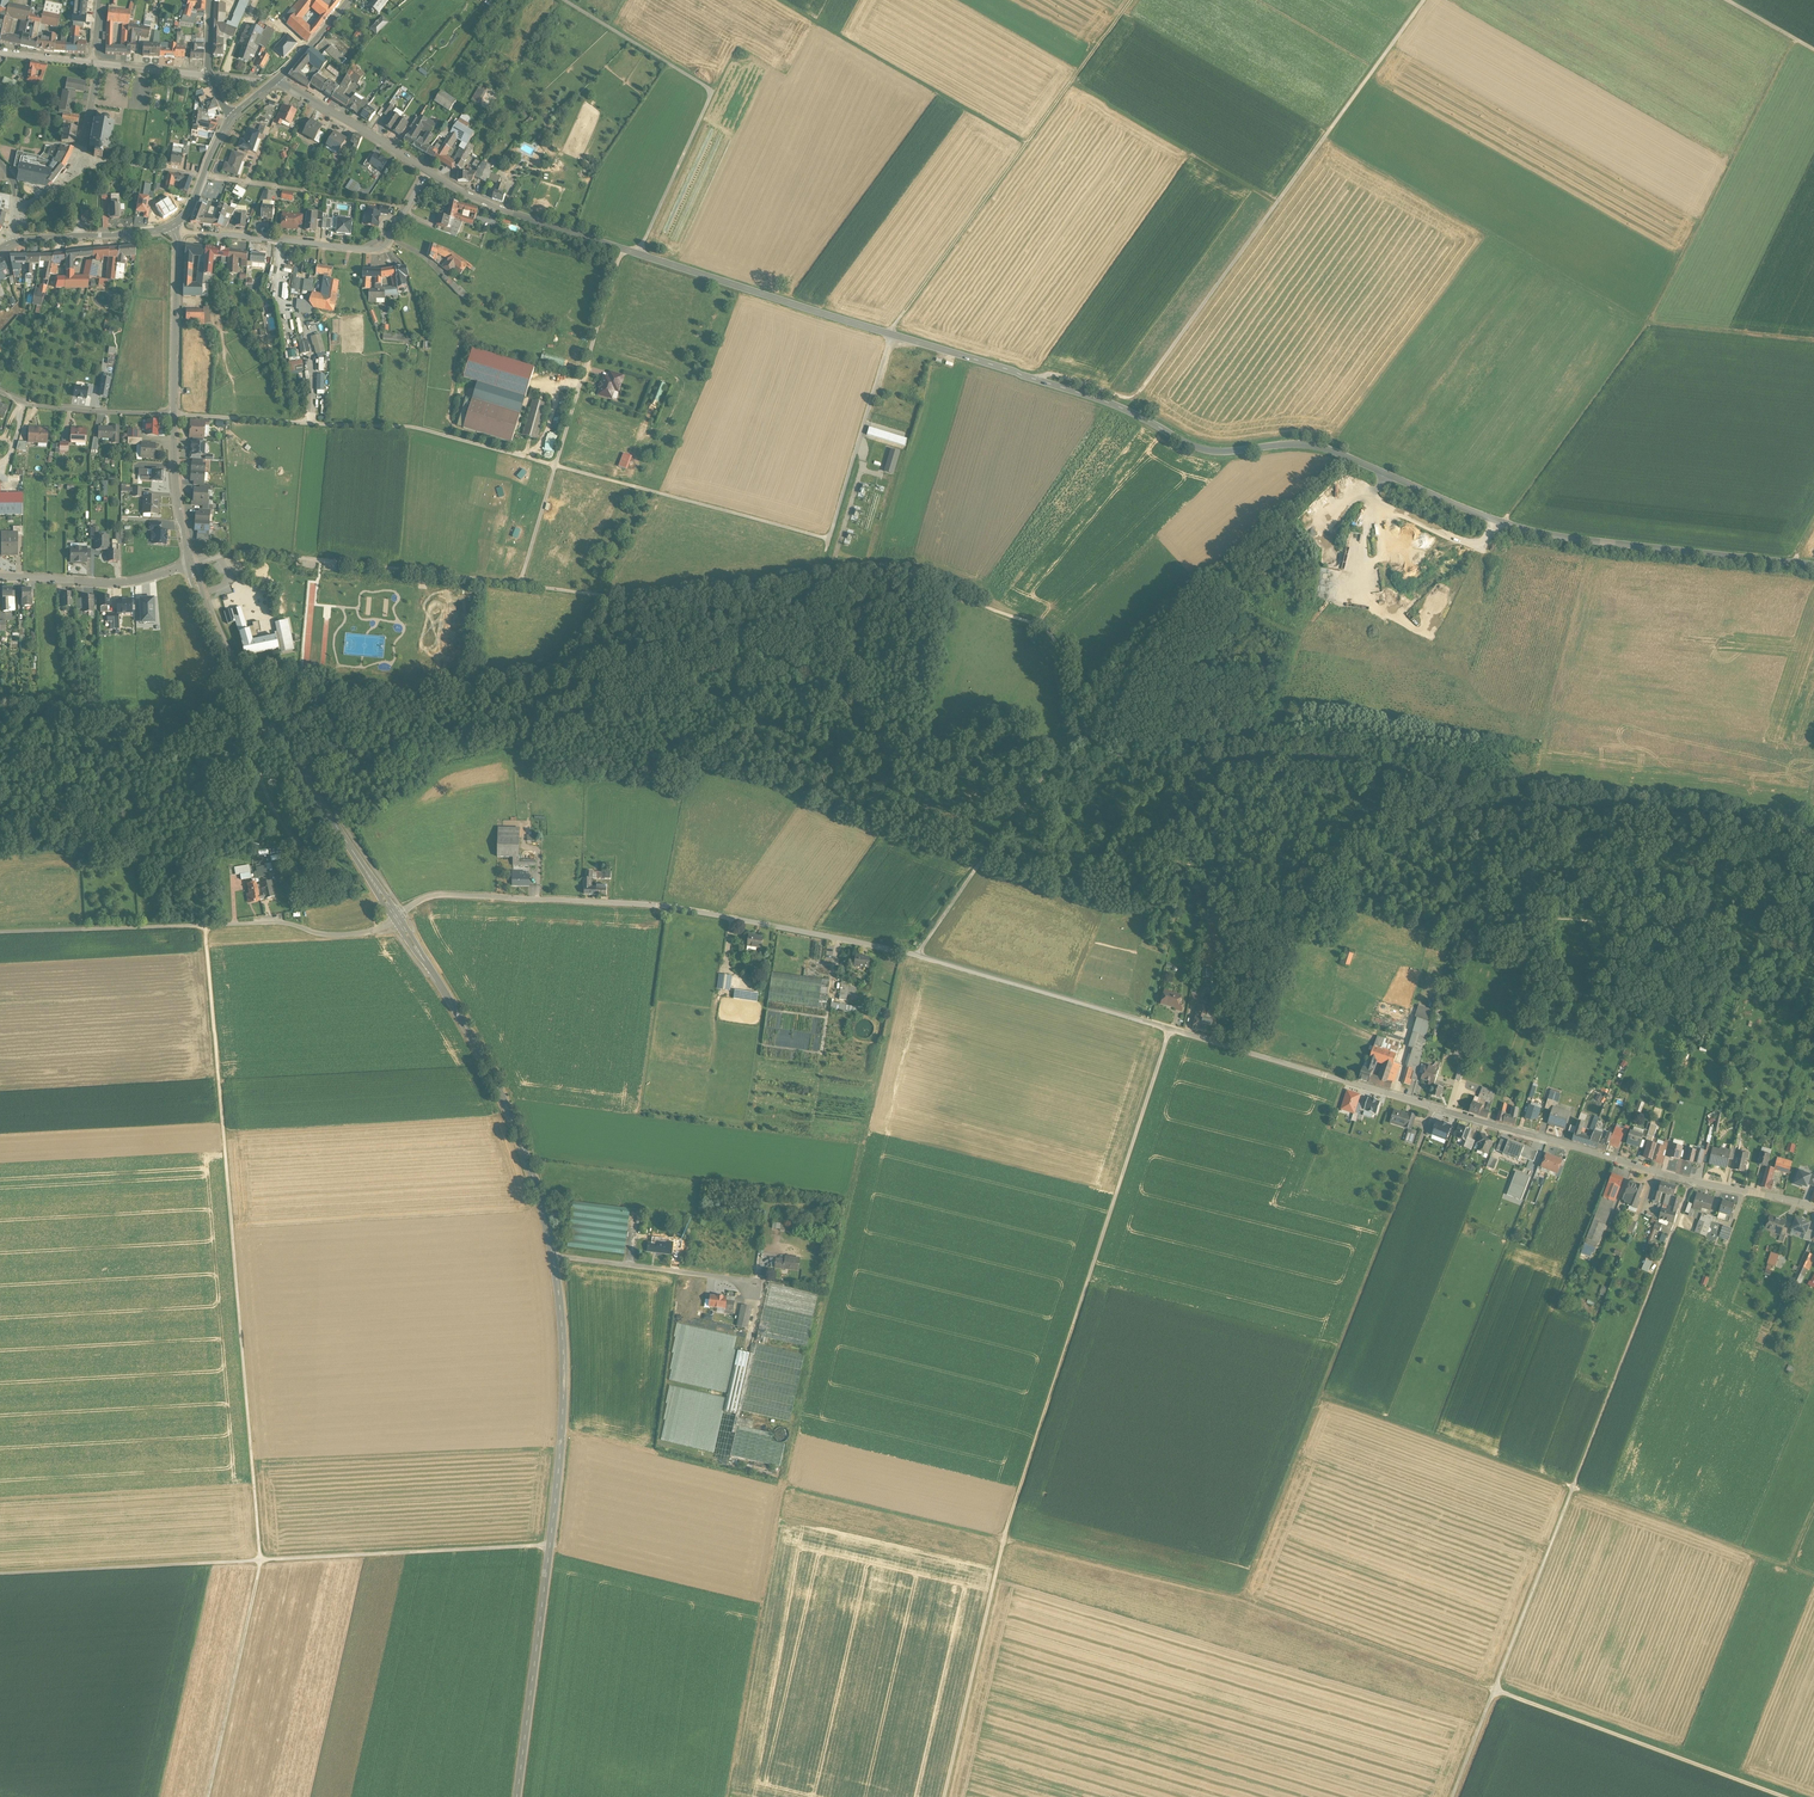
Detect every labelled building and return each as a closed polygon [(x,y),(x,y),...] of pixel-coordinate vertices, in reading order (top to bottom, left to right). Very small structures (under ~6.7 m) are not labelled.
[(192,0),(189,0),(187,5),(192,5),(197,6),(197,11),(204,11),(205,7),(205,6),(205,1),(192,0)] [(233,18),(231,24),(227,22),(227,24),(224,33),(230,35),(234,37),(237,28),(243,14),(250,0),(242,0),(233,18)] [(293,8),(297,11),(294,14),(300,19),(309,7),(304,2),(301,0),(299,0),(293,8)] [(319,0),(313,7),(322,16),(321,17),(326,21),(333,12),(329,9),(319,0)] [(328,0),(321,0),(334,12),(340,4),(336,0),(333,4),(328,0)] [(369,7),(378,14),(389,0),(375,0),(369,7)] [(60,5),(46,2),(43,13),(49,14),(58,16),(60,5)] [(224,3),(214,3),(214,29),(224,33),(227,24),(223,23),(225,17),(225,13),(224,13),(224,3)] [(17,5),(8,4),(5,18),(9,19),(10,17),(15,18),(17,5)] [(31,8),(17,5),(15,18),(22,20),(28,21),(29,15),(31,8)] [(192,5),(187,5),(183,15),(189,15),(192,5)] [(193,23),(197,24),(197,20),(197,16),(204,16),(204,11),(197,11),(197,6),(192,5),(189,15),(194,16),(193,23)] [(293,8),(284,19),(288,23),(294,14),(297,11),(293,8)] [(131,12),(108,10),(107,22),(113,23),(123,24),(128,24),(131,12)] [(36,16),(31,15),(29,22),(34,24),(40,25),(40,23),(43,13),(37,12),(36,16)] [(43,13),(40,23),(45,24),(58,27),(60,16),(58,16),(49,14),(43,13)] [(84,23),(85,23),(86,15),(85,15),(73,14),(72,21),(73,21),(84,23)] [(300,19),(294,14),(288,23),(308,42),(316,33),(311,29),(300,19)] [(183,15),(181,21),(193,23),(194,16),(189,15),(183,15)] [(383,17),(370,30),(377,36),(389,23),(383,17)] [(5,18),(4,23),(1,34),(1,35),(0,39),(0,41),(10,43),(11,37),(7,36),(10,19),(9,19),(5,18)] [(267,26),(259,21),(256,27),(251,25),(251,26),(265,31),(267,26)] [(40,25),(38,30),(36,42),(37,42),(36,49),(39,49),(41,39),(42,34),(43,34),(45,24),(40,23),(40,25)] [(316,23),(311,29),(316,33),(321,27),(316,23)] [(34,24),(32,38),(28,37),(28,40),(25,39),(25,34),(23,34),(20,45),(36,49),(37,42),(36,42),(38,30),(40,25),(34,24)] [(138,26),(128,24),(128,34),(135,35),(136,35),(138,26)] [(251,26),(247,24),(245,28),(261,36),(262,36),(265,31),(251,26)] [(27,27),(20,26),(17,38),(15,38),(14,44),(20,45),(23,34),(25,34),(26,30),(27,27)] [(149,28),(142,26),(141,36),(148,37),(149,28)] [(274,30),(267,26),(265,31),(262,36),(261,36),(261,38),(264,40),(268,42),(274,30)] [(79,29),(71,28),(71,35),(74,35),(74,38),(78,39),(79,29)] [(261,36),(245,28),(242,34),(243,34),(253,39),(250,47),(256,50),(261,38),(261,36)] [(224,33),(214,29),(213,55),(214,56),(217,56),(218,55),(222,55),(223,51),(224,51),(224,46),(222,46),(222,44),(223,44),(223,39),(218,39),(218,36),(223,36),(223,33),(224,33)] [(115,45),(112,45),(112,31),(106,31),(106,32),(106,40),(106,47),(105,53),(121,54),(121,48),(114,48),(115,45)] [(359,31),(354,37),(357,40),(362,35),(359,31)] [(176,44),(176,46),(185,47),(185,42),(191,42),(192,35),(182,35),(182,32),(178,32),(176,44)] [(135,35),(128,34),(127,43),(134,44),(135,35)] [(253,39),(243,34),(239,43),(243,45),(241,50),(247,52),(250,47),(253,39)] [(55,36),(48,35),(47,40),(46,41),(44,50),(54,51),(54,42),(55,42),(55,36)] [(278,49),(276,50),(281,54),(282,53),(285,55),(296,43),(287,35),(276,47),(278,49)] [(361,37),(356,42),(360,45),(365,40),(361,37)] [(74,38),(70,38),(70,45),(66,45),(65,52),(76,52),(77,42),(78,42),(78,39),(74,38)] [(264,40),(261,38),(256,50),(254,55),(256,55),(257,51),(260,45),(261,46),(264,40)] [(55,42),(54,42),(54,51),(65,52),(66,45),(66,43),(61,43),(55,42)] [(78,42),(77,42),(76,52),(85,53),(86,42),(78,42)] [(160,42),(159,50),(165,51),(165,50),(168,50),(169,47),(170,47),(171,44),(171,43),(160,42)] [(196,42),(191,42),(190,57),(191,57),(192,58),(194,58),(195,58),(203,58),(204,51),(197,50),(197,46),(204,47),(204,43),(196,42)] [(134,44),(127,43),(126,54),(128,55),(130,54),(130,50),(135,49),(135,44),(134,44)] [(153,45),(144,44),(143,55),(159,56),(159,50),(160,46),(153,45)] [(168,50),(165,50),(165,51),(164,57),(174,57),(176,46),(176,44),(171,44),(170,47),(169,47),(168,50)] [(185,47),(176,46),(174,57),(184,57),(185,47)] [(343,58),(331,46),(325,52),(338,64),(343,58)] [(247,52),(241,50),(238,58),(247,61),(250,53),(254,55),(256,50),(250,47),(247,52)] [(328,62),(312,49),(305,57),(317,67),(321,71),(328,62)] [(269,56),(263,53),(262,54),(257,65),(263,68),(269,56)] [(305,57),(302,60),(307,65),(310,62),(305,57)] [(302,60),(289,76),(299,83),(303,78),(299,75),(307,65),(302,60)] [(39,63),(31,61),(28,73),(34,74),(35,68),(38,68),(39,63)] [(336,77),(340,72),(330,65),(327,70),(336,77)] [(307,81),(303,86),(308,89),(311,85),(320,73),(321,71),(317,67),(307,81)] [(365,76),(353,67),(347,77),(358,85),(365,76)] [(419,69),(417,72),(425,78),(427,75),(419,69)] [(320,73),(311,85),(322,93),(328,84),(320,78),(322,75),(320,73)] [(4,76),(2,81),(13,87),(17,80),(13,78),(13,79),(4,76)] [(40,78),(35,76),(32,82),(40,85),(42,79),(40,78)] [(86,82),(67,78),(66,88),(66,90),(64,90),(59,112),(63,113),(69,114),(70,112),(71,112),(73,103),(75,104),(76,98),(74,98),(75,90),(84,91),(86,82)] [(350,84),(345,80),(341,86),(347,89),(350,84)] [(330,82),(328,84),(322,93),(332,100),(340,88),(330,82)] [(345,98),(342,96),(347,89),(341,86),(340,88),(332,100),(347,109),(350,103),(344,99),(345,98)] [(196,91),(194,108),(198,109),(198,104),(204,102),(208,100),(204,88),(196,91)] [(456,103),(442,93),(435,103),(450,113),(456,103)] [(208,100),(204,102),(207,110),(207,111),(208,111),(217,108),(214,98),(208,100)] [(350,103),(347,109),(352,112),(356,114),(363,104),(362,104),(354,98),(350,103)] [(363,104),(356,114),(361,117),(368,108),(370,105),(364,101),(362,104),(363,104)] [(283,106),(276,123),(280,125),(282,120),(283,119),(282,118),(287,107),(283,106)] [(389,106),(383,115),(387,117),(393,109),(389,106)] [(296,112),(287,107),(282,118),(283,119),(282,120),(291,124),(296,112)] [(368,108),(361,117),(370,123),(376,114),(368,108)] [(114,114),(97,110),(95,121),(94,121),(89,148),(95,149),(94,156),(102,157),(103,151),(109,152),(114,124),(113,124),(114,114)] [(69,114),(63,113),(62,118),(79,121),(80,116),(69,114)] [(380,113),(375,119),(373,118),(370,123),(375,126),(382,115),(380,113)] [(201,117),(194,115),(192,125),(206,128),(208,123),(200,121),(201,117)] [(393,116),(385,127),(392,131),(400,119),(396,117),(395,118),(393,116)] [(417,124),(418,124),(411,133),(418,137),(422,132),(427,121),(421,117),(419,121),(417,124)] [(415,118),(409,127),(413,130),(417,124),(419,121),(415,118)] [(531,118),(523,128),(527,131),(536,122),(531,118)] [(400,119),(392,131),(400,136),(407,125),(404,123),(405,122),(400,119)] [(322,126),(311,120),(305,131),(316,137),(322,126)] [(436,127),(427,121),(422,132),(428,135),(430,136),(436,127)] [(474,135),(457,125),(451,135),(452,135),(457,138),(468,145),(471,140),(474,135)] [(77,128),(64,126),(61,141),(74,144),(75,138),(76,138),(76,135),(77,128)] [(249,129),(244,141),(241,140),(239,146),(252,151),(252,150),(251,150),(255,141),(255,142),(259,133),(259,132),(258,132),(249,129)] [(444,132),(441,137),(446,140),(449,135),(444,132)] [(339,135),(335,133),(327,146),(328,146),(329,145),(338,151),(337,152),(339,153),(343,147),(347,140),(346,139),(346,140),(339,136),(339,135)] [(411,133),(410,135),(404,142),(412,147),(415,149),(427,156),(431,149),(428,147),(434,139),(430,136),(428,135),(424,142),(418,139),(418,137),(411,133)] [(363,139),(356,135),(351,143),(355,145),(355,147),(356,148),(358,149),(363,139)] [(452,135),(444,146),(450,150),(457,138),(452,135)] [(179,140),(175,139),(174,143),(174,147),(183,148),(183,144),(184,141),(179,140)] [(52,145),(47,153),(55,157),(53,161),(64,167),(72,153),(74,148),(52,145)] [(444,146),(439,154),(438,154),(435,160),(443,165),(446,160),(444,159),(450,150),(444,146)] [(173,147),(172,153),(170,163),(181,165),(182,155),(177,154),(178,148),(177,148),(173,147)] [(348,150),(343,147),(339,153),(337,152),(336,154),(345,159),(348,150)] [(439,154),(431,149),(427,156),(435,160),(438,154),(439,154)] [(247,153),(238,150),(236,153),(243,156),(243,157),(245,158),(247,153)] [(451,164),(449,163),(446,167),(452,171),(455,167),(456,167),(464,153),(461,150),(452,164),(451,164)] [(64,167),(53,161),(53,162),(34,154),(17,151),(13,166),(19,168),(17,179),(47,186),(52,182),(58,174),(64,167)] [(236,153),(233,152),(228,164),(226,163),(223,170),(236,175),(239,165),(239,166),(243,157),(243,156),(236,153)] [(464,153),(456,167),(460,170),(469,156),(464,153)] [(370,156),(364,167),(369,170),(371,166),(370,165),(374,159),(370,156)] [(381,157),(380,158),(376,156),(374,159),(370,165),(371,166),(381,172),(387,163),(383,160),(384,159),(381,157)] [(483,164),(476,160),(472,166),(479,170),(483,164)] [(483,163),(483,164),(479,170),(474,179),(487,184),(488,181),(489,181),(491,175),(492,173),(486,170),(489,167),(483,163)] [(175,173),(169,172),(166,188),(172,190),(174,179),(175,173)] [(193,178),(185,175),(175,173),(174,179),(183,182),(181,190),(180,190),(187,193),(193,178)] [(476,175),(458,174),(458,182),(469,182),(469,183),(471,182),(473,181),(474,179),(476,175)] [(500,179),(491,175),(489,181),(498,185),(498,184),(500,179)] [(145,181),(143,196),(148,197),(153,198),(154,192),(150,191),(151,182),(145,181)] [(354,182),(348,191),(355,195),(361,186),(354,182)] [(245,190),(236,185),(231,192),(240,198),(245,190)] [(503,190),(497,188),(495,192),(494,196),(493,200),(503,204),(505,196),(501,194),(503,190)] [(273,192),(265,191),(261,201),(272,202),(273,192)] [(293,194),(282,192),(281,198),(292,200),(293,194)] [(143,196),(139,195),(136,210),(145,211),(146,211),(146,207),(148,197),(143,196)] [(169,197),(162,201),(170,213),(177,209),(169,197)] [(117,199),(111,199),(112,204),(109,204),(110,210),(108,210),(108,213),(110,213),(110,217),(112,218),(113,218),(115,217),(121,217),(120,203),(119,203),(117,204),(117,200),(117,199)] [(162,201),(155,205),(163,218),(170,213),(162,201)] [(460,204),(451,202),(447,218),(450,219),(454,220),(455,216),(457,209),(459,210),(460,204)] [(200,204),(197,203),(196,208),(204,211),(205,212),(207,206),(200,204)] [(229,207),(219,204),(218,204),(218,207),(215,214),(225,217),(226,214),(229,208),(229,207)] [(471,207),(460,204),(459,210),(469,213),(471,207)] [(274,207),(263,206),(262,218),(273,219),(274,207)] [(389,207),(381,206),(380,209),(369,208),(368,212),(380,214),(380,215),(388,216),(389,207)] [(204,211),(196,208),(190,222),(199,223),(200,223),(212,224),(214,219),(203,216),(204,211)] [(92,210),(81,210),(81,219),(87,218),(87,220),(91,219),(91,218),(92,218),(92,210)] [(205,212),(204,211),(203,216),(214,219),(224,222),(228,223),(230,218),(228,218),(228,219),(225,218),(225,217),(215,214),(215,215),(205,212)] [(368,212),(367,212),(366,221),(367,221),(366,225),(378,227),(380,215),(380,214),(368,212)] [(238,215),(237,215),(235,226),(245,227),(246,216),(245,216),(238,215)] [(291,216),(291,217),(283,217),(282,227),(293,228),(294,229),(296,229),(297,228),(298,229),(298,225),(299,217),(298,217),(291,216)] [(447,218),(439,216),(437,226),(447,229),(450,219),(447,218)] [(474,221),(455,216),(454,220),(462,223),(472,226),(474,221)] [(333,219),(323,218),(323,221),(322,229),(332,230),(333,219)] [(352,221),(338,219),(336,233),(351,235),(352,221)] [(317,221),(307,220),(306,231),(316,232),(317,221)] [(462,223),(454,220),(451,230),(459,233),(462,223)] [(136,245),(119,247),(118,256),(117,257),(117,262),(123,262),(123,255),(135,254),(136,245)] [(201,247),(185,245),(184,264),(192,265),(192,253),(195,253),(195,254),(200,255),(201,247)] [(436,246),(431,245),(428,257),(432,261),(434,256),(436,257),(437,254),(445,256),(447,251),(443,249),(436,246)] [(109,248),(94,249),(92,256),(93,256),(92,259),(99,261),(100,258),(103,258),(103,256),(108,257),(109,248)] [(222,250),(206,248),(205,255),(204,268),(210,268),(212,258),(213,255),(222,256),(222,250)] [(81,250),(65,252),(66,259),(76,257),(81,257),(81,250)] [(237,252),(228,251),(228,257),(228,264),(228,266),(236,266),(237,257),(237,252)] [(65,252),(53,253),(52,260),(50,270),(56,271),(59,259),(66,259),(65,252)] [(26,253),(10,254),(11,260),(12,264),(19,264),(19,260),(26,260),(26,253)] [(39,253),(26,253),(26,260),(25,273),(31,273),(32,262),(39,262),(40,254),(39,254),(39,253)] [(53,253),(40,253),(40,258),(43,259),(47,259),(45,269),(46,269),(45,273),(49,273),(50,270),(52,260),(53,253)] [(266,255),(252,254),(252,256),(251,262),(252,262),(265,264),(266,255)] [(465,262),(453,254),(449,259),(448,261),(460,270),(465,262)] [(200,255),(197,279),(197,284),(202,284),(203,274),(204,268),(205,255),(200,255)] [(114,257),(110,256),(109,257),(107,279),(114,280),(114,279),(115,279),(117,262),(117,257),(114,257)] [(76,257),(66,259),(66,276),(73,276),(73,260),(76,257)] [(92,259),(89,277),(95,277),(99,261),(92,259)] [(460,270),(448,261),(443,268),(451,274),(454,270),(458,273),(460,270)] [(123,262),(117,262),(115,279),(122,280),(124,263),(123,262)] [(192,265),(184,264),(183,283),(190,284),(192,265)] [(317,266),(303,264),(302,274),(310,275),(316,276),(316,274),(317,266)] [(236,266),(228,266),(228,274),(236,274),(236,266)] [(333,268),(317,266),(316,274),(325,275),(323,286),(329,287),(330,280),(331,276),(333,268)] [(406,267),(395,268),(396,274),(397,278),(396,278),(397,284),(397,288),(397,290),(407,287),(405,278),(406,277),(409,276),(406,267)] [(395,268),(382,271),(382,278),(391,276),(394,287),(394,288),(397,288),(397,284),(396,278),(397,278),(396,274),(395,268)] [(376,270),(363,270),(363,278),(370,278),(371,278),(371,277),(376,278),(376,270)] [(382,271),(376,270),(376,278),(376,290),(376,291),(376,298),(385,298),(385,296),(385,288),(384,288),(382,288),(382,281),(382,278),(382,271)] [(210,274),(203,274),(202,284),(208,284),(212,285),(213,275),(210,274)] [(54,275),(49,275),(48,279),(47,284),(46,286),(50,286),(52,286),(57,286),(59,286),(65,286),(66,276),(54,275)] [(309,281),(305,280),(303,290),(311,291),(313,282),(315,282),(316,276),(310,275),(309,281)] [(6,277),(5,277),(6,279),(10,278),(13,286),(16,285),(12,276),(6,277)] [(66,276),(65,286),(71,287),(88,287),(89,277),(89,276),(78,276),(73,276),(66,276)] [(453,283),(446,277),(444,281),(449,286),(453,283)] [(329,287),(323,286),(322,295),(336,297),(338,281),(330,280),(329,287)] [(190,284),(183,283),(183,296),(202,296),(202,284),(197,284),(190,284)] [(463,293),(453,283),(449,286),(450,287),(458,295),(460,296),(463,293)] [(394,287),(385,288),(385,296),(398,295),(398,291),(397,290),(397,288),(394,288),(394,287)] [(39,292),(35,291),(32,303),(37,304),(41,304),(45,293),(39,292)] [(322,295),(312,293),(310,302),(310,303),(314,308),(333,311),(336,297),(322,295)] [(19,299),(10,309),(15,313),(23,303),(19,299)] [(310,302),(301,301),(300,302),(298,302),(297,309),(300,309),(299,312),(308,313),(315,312),(314,308),(310,303),(310,302)] [(692,303),(690,308),(699,311),(701,306),(692,303)] [(272,308),(265,310),(266,316),(274,314),(272,308)] [(203,310),(186,310),(186,319),(198,319),(204,320),(203,310)] [(388,326),(382,326),(383,341),(409,344),(409,337),(388,334),(388,326)] [(641,336),(650,339),(652,334),(643,331),(641,336)] [(320,336),(311,338),(313,345),(315,345),(317,354),(324,352),(320,336)] [(307,340),(299,342),(301,353),(309,351),(307,340)] [(545,342),(543,349),(570,358),(572,351),(545,342)] [(286,360),(299,359),(298,349),(285,351),(286,360)] [(534,368),(473,349),(464,378),(478,383),(526,397),(534,368)] [(541,353),(540,360),(573,369),(575,363),(541,353)] [(302,359),(289,362),(290,369),(303,366),(302,359)] [(624,377),(610,373),(609,378),(604,376),(598,396),(612,400),(615,392),(619,393),(624,377)] [(110,380),(103,378),(102,378),(98,397),(106,398),(108,389),(109,389),(110,380)] [(472,401),(520,415),(526,397),(478,383),(472,401)] [(82,398),(86,399),(87,397),(88,388),(75,386),(73,396),(76,397),(76,398),(82,399),(82,398)] [(520,415),(472,401),(464,429),(512,443),(520,415)] [(546,405),(533,401),(524,435),(537,438),(546,405)] [(0,402),(0,416),(3,417),(8,406),(0,402)] [(204,420),(194,420),(193,425),(190,424),(189,438),(193,439),(202,439),(203,439),(204,420)] [(157,421),(148,421),(148,425),(146,425),(146,431),(147,431),(147,435),(157,436),(157,431),(158,431),(158,426),(157,426),(157,421)] [(871,424),(867,436),(905,447),(908,435),(871,424)] [(48,427),(29,426),(28,441),(47,442),(48,427)] [(119,426),(112,426),(112,428),(99,427),(99,438),(113,438),(113,443),(118,443),(119,426)] [(86,429),(71,428),(71,441),(85,442),(86,429)] [(138,430),(128,430),(128,438),(137,439),(138,430)] [(26,441),(18,440),(16,448),(26,449),(26,441)] [(68,442),(60,441),(60,449),(67,450),(68,442)] [(155,444),(142,443),(141,458),(154,458),(155,444)] [(192,443),(192,444),(190,445),(190,448),(191,449),(191,450),(192,450),(192,454),(192,455),(200,455),(205,456),(205,455),(206,444),(202,443),(192,443)] [(899,454),(891,451),(884,473),(892,476),(899,454)] [(192,463),(191,472),(204,473),(205,464),(202,464),(192,463)] [(152,470),(139,469),(138,476),(142,476),(142,481),(152,481),(152,470)] [(162,471),(152,470),(152,481),(161,482),(162,476),(163,475),(164,473),(162,471)] [(204,473),(191,472),(190,481),(194,481),(203,482),(204,473)] [(290,477),(276,476),(276,485),(289,486),(290,477)] [(142,488),(134,488),(134,497),(141,497),(142,488)] [(199,490),(194,490),(193,491),(193,493),(194,495),(193,500),(208,501),(209,496),(207,494),(207,491),(199,490)] [(0,493),(0,515),(23,514),(23,492),(0,493)] [(159,498),(144,497),(143,514),(158,515),(159,498)] [(199,513),(196,513),(195,521),(209,522),(209,514),(199,513)] [(209,522),(195,521),(195,530),(198,530),(208,531),(209,522)] [(154,531),(160,531),(161,523),(150,522),(149,530),(154,531)] [(23,526),(14,526),(14,535),(17,535),(23,535),(23,526)] [(160,531),(154,531),(154,533),(151,533),(151,542),(154,542),(153,545),(166,545),(167,531),(160,531)] [(14,535),(2,535),(2,551),(7,551),(7,553),(16,553),(16,541),(17,541),(17,535),(14,535)] [(97,537),(95,537),(95,540),(95,550),(101,550),(108,549),(108,537),(97,537)] [(78,548),(70,548),(70,549),(70,558),(70,562),(78,562),(78,548)] [(86,548),(78,548),(78,562),(87,562),(87,558),(86,549),(86,548)] [(117,551),(112,551),(108,551),(108,562),(118,562),(117,551)] [(292,582),(297,586),(302,580),(297,576),(292,582)] [(11,587),(2,587),(3,597),(8,597),(12,597),(11,587)] [(31,588),(22,589),(22,605),(28,605),(28,599),(31,598),(31,588)] [(72,592),(61,593),(62,606),(73,606),(72,592)] [(108,595),(100,596),(100,606),(101,611),(107,611),(107,609),(109,609),(108,595)] [(93,596),(83,596),(83,598),(83,607),(84,609),(84,612),(93,611),(93,596)] [(83,598),(75,599),(76,609),(84,609),(83,607),(83,598)] [(131,598),(117,599),(117,612),(118,612),(132,612),(131,598)] [(141,622),(154,622),(153,598),(140,598),(141,622)] [(239,632),(248,629),(247,627),(241,606),(232,609),(235,620),(239,632)] [(228,622),(235,620),(232,609),(224,611),(228,622)] [(288,619),(275,622),(277,631),(274,632),(275,636),(278,648),(278,649),(281,649),(281,652),(294,649),(288,619)] [(259,621),(252,623),(253,626),(247,627),(248,629),(249,629),(252,640),(259,639),(257,631),(261,630),(259,621)] [(248,629),(239,632),(242,642),(252,640),(249,629),(248,629)] [(242,642),(242,643),(242,646),(242,647),(242,648),(243,648),(244,655),(278,648),(275,636),(252,640),(242,642)] [(519,857),(519,827),(498,826),(497,857),(512,857),(519,857)] [(536,858),(519,857),(512,857),(511,865),(535,866),(536,858)] [(519,871),(512,871),(512,884),(519,884),(529,884),(529,874),(519,874),(519,871)] [(586,878),(584,878),(584,894),(596,895),(596,889),(590,889),(590,879),(590,878),(586,878)] [(271,880),(261,882),(261,883),(260,883),(261,887),(262,887),(263,892),(259,893),(260,898),(274,895),(271,880)] [(256,881),(248,882),(250,892),(248,893),(249,899),(251,898),(251,900),(260,898),(259,893),(256,881)] [(758,936),(749,935),(747,946),(761,948),(763,938),(758,937),(758,936)] [(1356,953),(1347,950),(1342,963),(1351,966),(1356,953)] [(865,956),(855,955),(854,966),(868,968),(870,958),(865,957),(865,956)] [(830,980),(772,972),(768,1001),(826,1009),(830,980)] [(849,983),(841,982),(840,995),(847,996),(849,983)] [(856,984),(849,983),(847,996),(854,997),(856,984)] [(1202,992),(1192,989),(1189,1003),(1199,1005),(1202,992)] [(758,993),(734,990),(732,999),(757,1002),(758,993)] [(1181,996),(1171,994),(1170,996),(1165,995),(1164,999),(1162,999),(1161,1005),(1175,1008),(1175,1009),(1176,1010),(1181,1011),(1183,1004),(1179,1003),(1181,996)] [(858,1007),(832,1003),(831,1010),(857,1014),(858,1007)] [(1431,1018),(1416,1013),(1414,1020),(1429,1025),(1431,1018)] [(1412,1052),(1403,1083),(1410,1085),(1411,1080),(1414,1071),(1416,1072),(1427,1036),(1418,1033),(1411,1052),(1412,1052)] [(1377,1036),(1373,1048),(1396,1056),(1400,1044),(1377,1036)] [(1396,1056),(1373,1048),(1370,1059),(1375,1061),(1381,1063),(1384,1064),(1393,1067),(1394,1062),(1396,1056)] [(1366,1070),(1363,1069),(1360,1080),(1369,1083),(1371,1076),(1375,1061),(1370,1059),(1366,1070)] [(1393,1067),(1388,1081),(1392,1082),(1394,1083),(1400,1064),(1394,1062),(1393,1067)] [(1384,1064),(1379,1078),(1388,1081),(1393,1067),(1384,1064)] [(1439,1068),(1427,1065),(1424,1074),(1422,1080),(1429,1082),(1429,1084),(1434,1086),(1439,1068)] [(1416,1072),(1414,1071),(1411,1080),(1417,1081),(1419,1073),(1416,1072)] [(1388,1081),(1379,1078),(1371,1076),(1369,1083),(1390,1089),(1392,1084),(1392,1082),(1388,1081)] [(1441,1088),(1434,1086),(1431,1095),(1440,1098),(1442,1094),(1443,1094),(1444,1092),(1442,1092),(1444,1086),(1442,1085),(1441,1088)] [(1495,1092),(1486,1089),(1484,1096),(1493,1099),(1495,1092)] [(1551,1091),(1548,1099),(1555,1102),(1559,1103),(1562,1095),(1551,1091)] [(1359,1095),(1348,1092),(1342,1110),(1354,1113),(1357,1103),(1359,1095)] [(1480,1094),(1479,1094),(1478,1098),(1480,1098),(1480,1099),(1488,1102),(1492,1103),(1493,1099),(1484,1096),(1480,1094)] [(1372,1113),(1377,1114),(1380,1102),(1376,1101),(1377,1100),(1373,1098),(1372,1100),(1368,1098),(1367,1101),(1364,1110),(1368,1112),(1372,1113)] [(1555,1102),(1548,1099),(1545,1109),(1552,1111),(1553,1108),(1554,1108),(1555,1102)] [(1643,1103),(1639,1101),(1635,1111),(1640,1113),(1643,1103)] [(1478,1105),(1472,1103),(1469,1112),(1479,1116),(1483,1105),(1480,1104),(1480,1103),(1479,1103),(1478,1105)] [(1487,1105),(1485,1112),(1484,1111),(1482,1117),(1487,1119),(1491,1107),(1487,1105)] [(1506,1108),(1501,1106),(1497,1122),(1502,1123),(1503,1118),(1506,1108)] [(1540,1109),(1529,1106),(1525,1119),(1530,1121),(1531,1118),(1536,1120),(1540,1109)] [(1554,1108),(1553,1108),(1552,1111),(1548,1123),(1565,1129),(1570,1113),(1554,1108)] [(1510,1120),(1503,1118),(1502,1123),(1515,1126),(1518,1110),(1513,1109),(1510,1120)] [(1409,1113),(1409,1115),(1394,1110),(1390,1122),(1391,1122),(1391,1121),(1407,1126),(1406,1128),(1405,1128),(1404,1128),(1409,1129),(1411,1130),(1416,1115),(1409,1113)] [(1451,1127),(1437,1122),(1435,1127),(1431,1137),(1446,1142),(1451,1127)] [(1577,1127),(1570,1125),(1568,1131),(1575,1133),(1577,1127)] [(1466,1129),(1464,1128),(1464,1127),(1460,1126),(1457,1132),(1456,1133),(1455,1134),(1456,1136),(1456,1137),(1466,1141),(1467,1141),(1468,1138),(1471,1130),(1467,1128),(1466,1129)] [(1609,1144),(1618,1148),(1623,1135),(1624,1131),(1616,1127),(1613,1134),(1609,1144)] [(1411,1130),(1409,1129),(1405,1141),(1412,1144),(1416,1131),(1411,1130)] [(1586,1140),(1579,1138),(1581,1131),(1576,1130),(1572,1141),(1584,1145),(1586,1140)] [(1642,1135),(1631,1132),(1627,1143),(1639,1147),(1642,1137),(1642,1136),(1642,1135)] [(1602,1137),(1593,1134),(1589,1146),(1597,1149),(1601,1140),(1602,1137)] [(1480,1145),(1478,1151),(1484,1153),(1484,1152),(1488,1153),(1492,1143),(1492,1142),(1490,1141),(1489,1142),(1487,1141),(1486,1138),(1486,1137),(1486,1136),(1484,1135),(1480,1145)] [(1652,1137),(1647,1136),(1646,1139),(1644,1146),(1647,1147),(1648,1143),(1650,1143),(1652,1137)] [(1475,1141),(1468,1138),(1467,1141),(1466,1141),(1464,1147),(1471,1150),(1475,1141)] [(1735,1146),(1732,1160),(1736,1161),(1738,1152),(1741,1139),(1737,1138),(1735,1146)] [(1503,1153),(1508,1142),(1501,1139),(1497,1150),(1503,1153)] [(1606,1142),(1601,1140),(1597,1149),(1606,1151),(1609,1144),(1606,1142)] [(1508,1141),(1508,1142),(1503,1153),(1519,1159),(1520,1156),(1524,1147),(1508,1141)] [(1650,1143),(1648,1143),(1647,1147),(1644,1157),(1652,1160),(1656,1145),(1650,1143)] [(1793,1153),(1795,1145),(1790,1144),(1787,1144),(1786,1151),(1793,1153)] [(1652,1160),(1652,1161),(1656,1162),(1656,1161),(1659,1162),(1659,1163),(1660,1163),(1662,1156),(1663,1150),(1664,1147),(1663,1147),(1656,1145),(1652,1160)] [(1681,1147),(1672,1145),(1669,1157),(1679,1159),(1681,1147)] [(1537,1152),(1524,1147),(1520,1156),(1534,1162),(1537,1152)] [(1696,1151),(1689,1149),(1687,1159),(1686,1159),(1686,1161),(1693,1163),(1696,1151)] [(1730,1151),(1720,1149),(1720,1151),(1713,1149),(1710,1165),(1726,1168),(1728,1159),(1730,1151)] [(1704,1152),(1697,1150),(1696,1151),(1693,1163),(1701,1165),(1704,1154),(1705,1152),(1704,1152)] [(1743,1154),(1738,1153),(1739,1152),(1738,1152),(1736,1161),(1734,1170),(1745,1172),(1749,1154),(1743,1153),(1743,1154)] [(1770,1155),(1761,1153),(1758,1164),(1767,1167),(1770,1155)] [(1554,1158),(1546,1155),(1544,1160),(1541,1168),(1549,1171),(1554,1158)] [(1498,1160),(1491,1157),(1487,1167),(1494,1170),(1498,1160)] [(1554,1158),(1549,1171),(1557,1174),(1560,1166),(1562,1161),(1554,1158)] [(1792,1162),(1777,1158),(1776,1163),(1791,1168),(1792,1162)] [(1791,1168),(1776,1163),(1774,1169),(1785,1173),(1789,1174),(1791,1168)] [(1807,1185),(1811,1175),(1811,1174),(1799,1170),(1794,1184),(1798,1186),(1799,1185),(1807,1187),(1807,1185)] [(1772,1173),(1766,1171),(1763,1182),(1769,1184),(1772,1173)] [(1530,1177),(1516,1172),(1507,1195),(1521,1200),(1530,1177)] [(1623,1179),(1612,1175),(1604,1198),(1613,1202),(1615,1196),(1616,1196),(1623,1179)] [(1769,1184),(1763,1182),(1762,1188),(1776,1192),(1777,1186),(1769,1184)] [(1637,1187),(1630,1184),(1630,1183),(1623,1200),(1625,1201),(1625,1203),(1630,1205),(1628,1209),(1635,1212),(1640,1200),(1638,1199),(1642,1187),(1637,1185),(1637,1187)] [(1668,1185),(1661,1183),(1658,1192),(1660,1192),(1666,1194),(1668,1185)] [(1676,1187),(1668,1185),(1666,1194),(1674,1197),(1676,1187)] [(1678,1209),(1680,1200),(1673,1198),(1674,1197),(1666,1194),(1663,1205),(1677,1209),(1678,1209)] [(1713,1199),(1697,1194),(1693,1209),(1701,1211),(1702,1208),(1710,1211),(1713,1199)] [(1613,1202),(1604,1198),(1603,1197),(1593,1221),(1604,1225),(1613,1202)] [(1657,1202),(1653,1201),(1652,1204),(1658,1206),(1657,1210),(1661,1211),(1663,1205),(1659,1204),(1659,1203),(1657,1202)] [(1734,1205),(1723,1202),(1719,1213),(1726,1215),(1725,1220),(1729,1222),(1734,1205)] [(1659,1219),(1664,1220),(1668,1221),(1673,1223),(1677,1209),(1663,1205),(1661,1211),(1659,1219)] [(1613,1221),(1619,1223),(1621,1216),(1615,1214),(1613,1221)] [(1786,1222),(1770,1216),(1765,1229),(1780,1235),(1781,1235),(1781,1233),(1786,1222)] [(1657,1221),(1653,1229),(1656,1231),(1659,1232),(1662,1224),(1664,1220),(1659,1219),(1658,1221),(1657,1221)] [(1801,1220),(1796,1219),(1791,1230),(1805,1235),(1807,1229),(1809,1223),(1804,1222),(1804,1221),(1801,1220)] [(1636,1223),(1630,1220),(1626,1230),(1632,1233),(1636,1223)] [(1604,1225),(1593,1221),(1586,1239),(1597,1243),(1604,1225)] [(1705,1223),(1699,1221),(1695,1233),(1705,1237),(1709,1225),(1705,1223)] [(1732,1229),(1723,1226),(1718,1237),(1729,1241),(1732,1229)] [(1813,1232),(1807,1229),(1805,1235),(1803,1239),(1810,1242),(1813,1232)] [(1597,1243),(1586,1239),(1581,1254),(1586,1256),(1589,1257),(1591,1253),(1593,1254),(1597,1243)] [(673,1243),(658,1241),(658,1244),(649,1243),(648,1252),(661,1253),(672,1254),(673,1243)] [(1778,1255),(1770,1253),(1764,1274),(1769,1276),(1770,1276),(1771,1272),(1770,1271),(1772,1265),(1775,1266),(1778,1255)] [(1812,1255),(1806,1253),(1802,1263),(1798,1273),(1805,1276),(1808,1270),(1809,1271),(1813,1259),(1813,1256),(1812,1255)] [(1624,1257),(1618,1255),(1616,1260),(1620,1261),(1618,1268),(1621,1269),(1624,1262),(1623,1261),(1624,1257)] [(1645,1255),(1642,1262),(1651,1266),(1654,1259),(1645,1255)] [(784,1260),(776,1259),(775,1268),(788,1269),(799,1270),(800,1259),(785,1257),(784,1260)] [(818,1294),(769,1283),(757,1336),(760,1336),(767,1338),(806,1347),(818,1294)] [(726,1298),(711,1296),(710,1307),(720,1308),(720,1309),(726,1309),(734,1310),(735,1302),(726,1301),(726,1298)] [(752,1308),(742,1305),(737,1326),(748,1329),(752,1308)] [(661,1451),(710,1462),(721,1407),(736,1330),(676,1320),(661,1451)] [(747,1379),(755,1344),(738,1340),(723,1407),(737,1410),(740,1410),(743,1395),(747,1379)] [(804,1355),(755,1344),(747,1379),(796,1391),(804,1355)] [(796,1391),(747,1379),(743,1395),(792,1406),(796,1391)] [(740,1410),(737,1410),(734,1423),(736,1424),(746,1427),(749,1412),(740,1410)] [(746,1427),(736,1424),(729,1453),(765,1461),(770,1439),(771,1432),(746,1427)] [(781,1442),(770,1439),(765,1461),(776,1464),(781,1442)]
